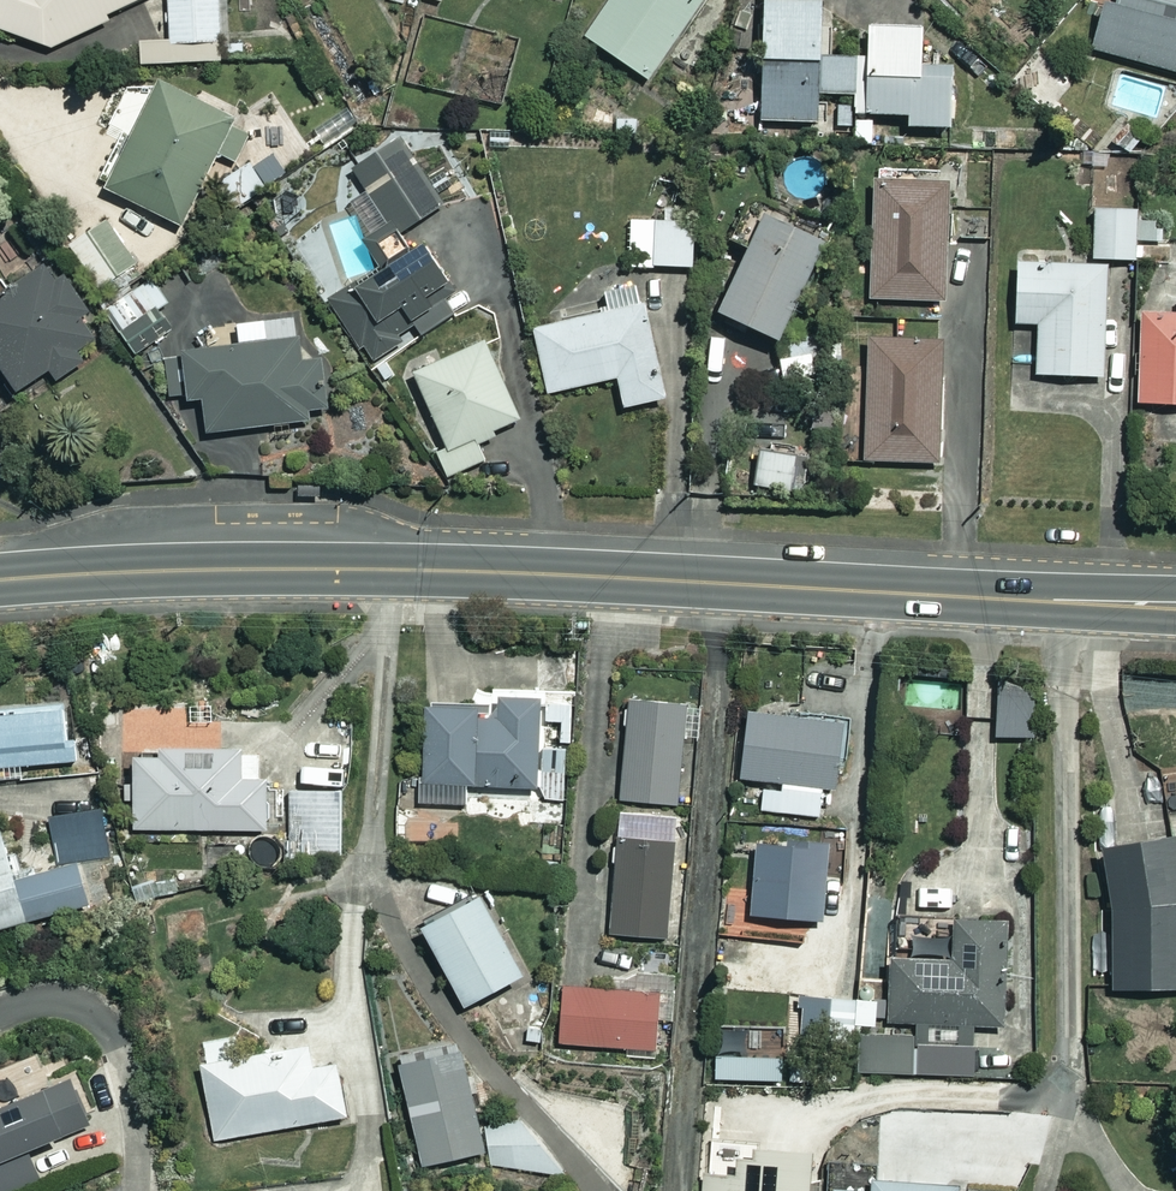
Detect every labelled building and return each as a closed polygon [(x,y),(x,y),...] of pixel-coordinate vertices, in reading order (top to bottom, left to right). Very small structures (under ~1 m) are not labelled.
[(50,45),(106,19),(103,13),(132,0),(0,0),(0,27),(50,45)] [(170,42),(220,39),(217,0),(168,0),(170,42)] [(583,35),(646,78),(698,0),(606,0),(583,35)] [(758,119),(818,120),(818,91),(852,91),(852,111),(905,112),(905,123),(950,124),(951,65),(918,64),(919,24),(864,23),(864,55),(820,54),(820,0),(760,0),(758,119)] [(1113,1),(1109,0),(1101,0),(1089,48),(1175,71),(1175,0),(1114,0),(1113,1)] [(455,58),(449,92),(503,102),(509,68),(455,58)] [(231,115),(158,80),(106,188),(131,200),(121,220),(168,243),(231,115)] [(437,206),(394,140),(351,167),(394,234),(437,206)] [(265,188),(247,161),(220,179),(237,206),(265,188)] [(946,177),(871,175),(868,297),(942,299),(946,177)] [(1133,206),(1091,207),(1092,257),(1134,257),(1133,206)] [(692,266),(691,209),(661,209),(661,219),(628,220),(629,266),(692,266)] [(818,235),(757,209),(714,310),(775,336),(818,235)] [(138,265),(103,217),(69,242),(104,290),(138,265)] [(447,283),(414,240),(330,305),(371,359),(415,326),(421,334),(451,311),(436,292),(447,283)] [(48,259),(0,288),(0,368),(13,389),(48,368),(53,377),(78,362),(70,348),(93,333),(48,259)] [(1103,262),(1014,260),(1013,321),(1037,322),(1035,372),(1101,374),(1103,262)] [(166,300),(151,277),(122,295),(137,319),(166,300)] [(661,396),(639,300),(531,325),(546,391),(614,375),(621,405),(661,396)] [(1137,310),(1136,401),(1175,401),(1175,311),(1137,310)] [(304,419),(303,409),(320,407),(314,357),(297,359),(292,316),(235,322),(238,344),(179,350),(184,399),(200,397),(204,431),(304,419)] [(937,459),(938,335),(865,335),(864,459),(937,459)] [(518,418),(482,340),(411,373),(445,445),(434,450),(446,476),(485,458),(476,438),(518,418)] [(813,343),(776,344),(778,383),(814,381),(813,343)] [(793,450),(755,449),(753,503),(791,504),(793,450)] [(1035,685),(997,683),(994,734),(1032,736),(1035,685)] [(473,715),(473,705),(423,704),(421,802),(462,803),(462,785),(540,786),(539,798),(562,798),(563,758),(535,757),(536,696),(495,695),(495,715),(473,715)] [(681,701),(626,698),(621,799),(676,802),(681,701)] [(69,705),(0,710),(0,776),(16,775),(16,765),(73,760),(69,705)] [(838,720),(747,710),(739,776),(831,786),(838,720)] [(223,728),(155,729),(155,750),(130,751),(132,829),(267,827),(266,778),(237,778),(236,748),(223,748),(223,728)] [(336,791),(289,793),(290,851),(337,850),(336,791)] [(101,807),(47,822),(59,865),(15,877),(4,836),(0,837),(0,923),(123,890),(101,807)] [(436,812),(404,821),(413,851),(444,842),(436,812)] [(1175,986),(1175,836),(1104,839),(1110,988),(1175,986)] [(671,841),(616,837),(609,933),(643,936),(641,950),(662,952),(671,841)] [(818,845),(756,840),(751,913),(812,918),(818,845)] [(519,971),(475,891),(417,923),(461,1003),(519,971)] [(972,1075),(972,1024),(1002,1024),(1002,916),(949,917),(949,956),(887,956),(887,998),(858,998),(858,1075),(972,1075)] [(655,992),(563,987),(560,1044),(652,1048),(655,992)] [(848,1076),(849,995),(803,995),(802,1076),(848,1076)] [(482,1149),(454,1041),(394,1057),(423,1165),(482,1149)] [(310,1065),(305,1042),(199,1062),(214,1139),(344,1114),(334,1060),(310,1065)] [(57,1136),(88,1123),(68,1076),(0,1105),(0,1190),(10,1190),(39,1179),(34,1166),(64,1154),(57,1136)] [(535,1169),(536,1125),(490,1124),(490,1168),(535,1169)] [(734,1145),(733,1174),(703,1172),(702,1190),(806,1190),(808,1148),(734,1145)] [(871,1189),(832,1187),(832,1190),(954,1190),(954,1183),(872,1179),(871,1189)]
